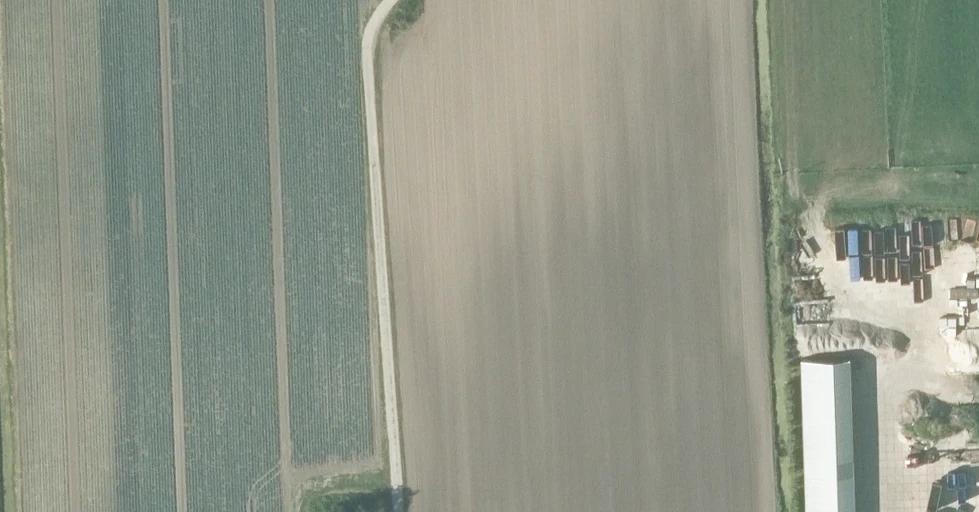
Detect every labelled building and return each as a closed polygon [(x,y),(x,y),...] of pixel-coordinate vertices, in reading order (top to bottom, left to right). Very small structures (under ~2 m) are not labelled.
[(806,511),(856,511),(851,356),(802,357),(806,511)]
